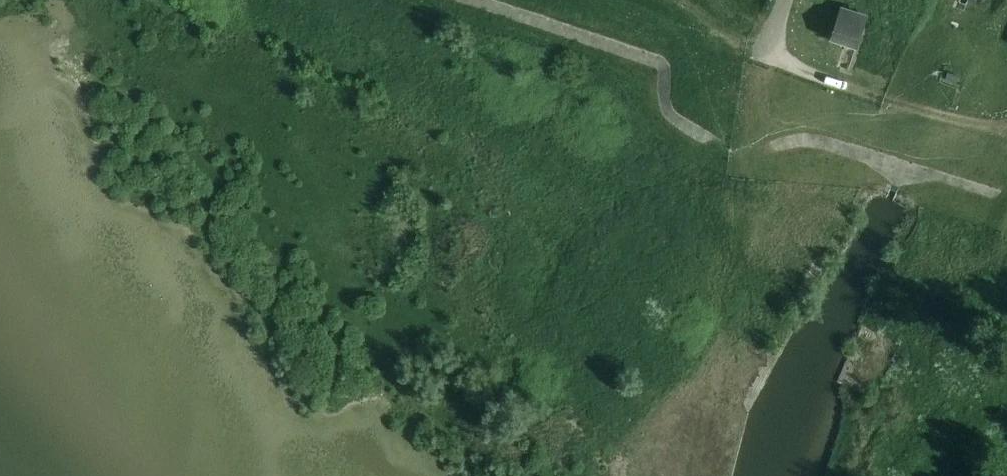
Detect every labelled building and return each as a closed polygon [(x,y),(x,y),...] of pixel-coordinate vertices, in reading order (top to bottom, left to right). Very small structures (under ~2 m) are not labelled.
[(830,38),(856,46),(866,14),(840,5),(835,21),(829,19),(824,35),(830,37),(830,38)] [(947,69),(944,78),(955,82),(958,73),(947,69)]
